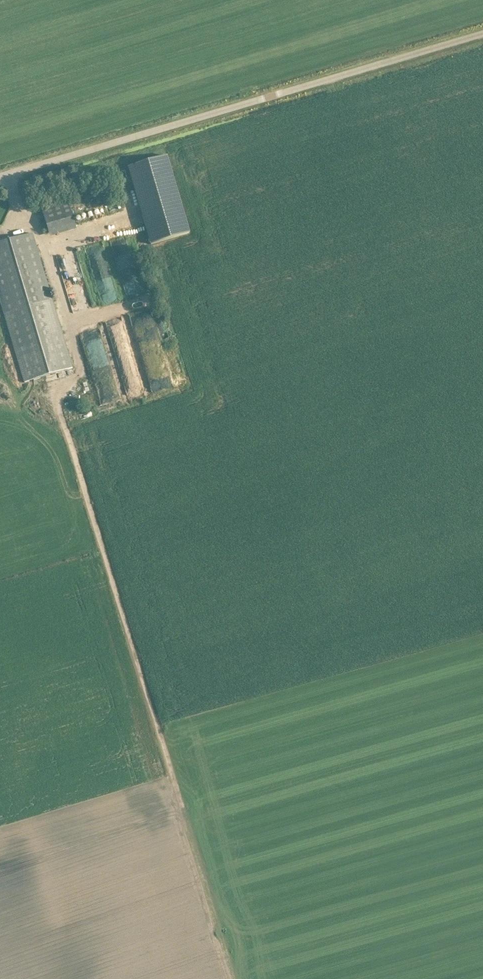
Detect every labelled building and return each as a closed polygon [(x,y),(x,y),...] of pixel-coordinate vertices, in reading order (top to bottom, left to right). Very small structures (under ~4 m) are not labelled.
[(151,245),(189,233),(167,156),(128,168),(151,245)] [(42,210),(47,229),(49,233),(75,225),(68,202),(42,210)] [(72,368),(32,234),(0,243),(0,300),(24,382),(72,368)] [(152,392),(173,386),(149,311),(136,315),(138,320),(133,321),(134,325),(140,323),(145,337),(147,336),(152,350),(147,352),(149,358),(142,360),(152,392)]
